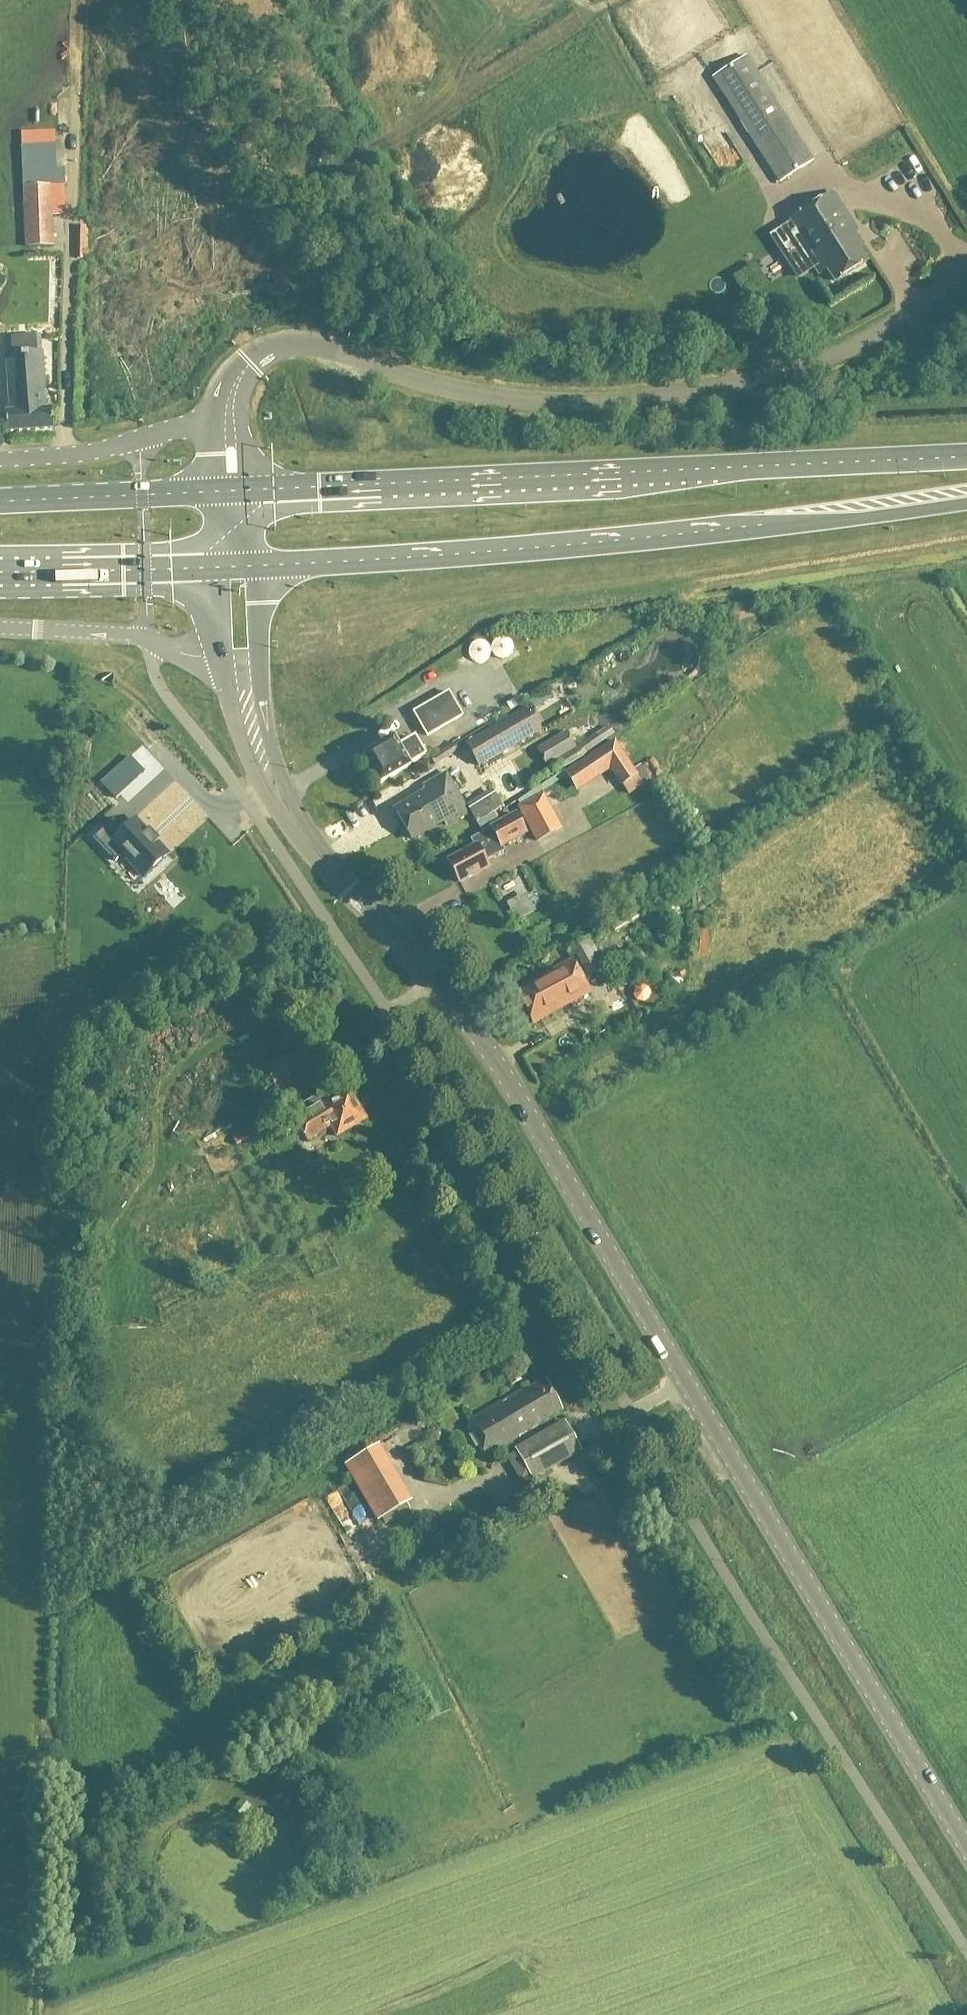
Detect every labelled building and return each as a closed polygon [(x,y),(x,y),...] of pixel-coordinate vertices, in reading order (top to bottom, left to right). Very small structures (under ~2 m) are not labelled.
[(812,163),(745,57),(712,78),(779,184),(812,163)] [(10,248),(44,247),(52,247),(50,216),(62,215),(61,185),(22,187),(22,209),(8,210),(10,248)] [(832,194),(785,224),(795,239),(798,237),(811,257),(808,259),(818,275),(826,270),(834,283),(865,264),(857,251),(860,249),(852,235),(856,233),(832,194)] [(6,433),(51,430),(52,430),(52,429),(51,409),(45,410),(41,352),(5,355),(9,412),(4,413),(6,433)] [(427,736),(462,715),(448,692),(413,712),(427,736)] [(463,743),(479,767),(542,731),(526,707),(463,743)] [(566,734),(555,741),(565,758),(576,751),(566,734)] [(363,756),(380,784),(410,766),(410,765),(425,756),(414,738),(399,747),(393,738),(363,756)] [(614,742),(565,774),(574,787),(609,765),(622,785),(636,776),(614,742)] [(645,775),(656,768),(649,757),(638,765),(645,775)] [(468,811),(465,805),(445,774),(421,788),(424,792),(393,811),(411,840),(440,822),(442,827),(467,812),(468,811)] [(114,800),(124,791),(110,775),(100,784),(114,800)] [(489,790),(465,805),(468,811),(467,812),(475,824),(502,808),(489,790)] [(536,840),(558,830),(541,798),(520,808),(536,840)] [(447,860),(458,883),(488,867),(484,861),(502,851),(500,847),(525,833),(515,814),(490,827),(491,829),(472,840),(475,845),(447,860)] [(122,857),(142,878),(166,856),(155,844),(158,842),(148,831),(145,833),(134,821),(123,832),(112,820),(92,839),(114,863),(122,857)] [(511,900),(520,919),(537,911),(529,892),(511,900)] [(573,912),(582,924),(591,917),(582,905),(573,912)] [(605,969),(587,938),(552,956),(558,966),(570,959),(584,982),(605,969)] [(587,992),(568,961),(514,992),(532,1024),(587,992)] [(674,998),(658,971),(615,996),(631,1024),(674,998)] [(294,1048),(261,1066),(277,1091),(311,1072),(294,1048)] [(320,1095),(290,1113),(306,1140),(331,1125),(336,1135),(363,1120),(347,1091),(325,1104),(320,1095)] [(501,1374),(509,1387),(520,1381),(512,1367),(501,1374)] [(519,1392),(466,1423),(486,1456),(518,1436),(561,1410),(543,1380),(520,1394),(519,1392)] [(515,1450),(531,1478),(579,1451),(563,1422),(515,1450)] [(345,1458),(379,1518),(415,1498),(381,1439),(345,1458)] [(304,1517),(329,1561),(357,1546),(332,1501),(304,1517)] [(219,1668),(229,1658),(219,1647),(208,1657),(219,1668)]
